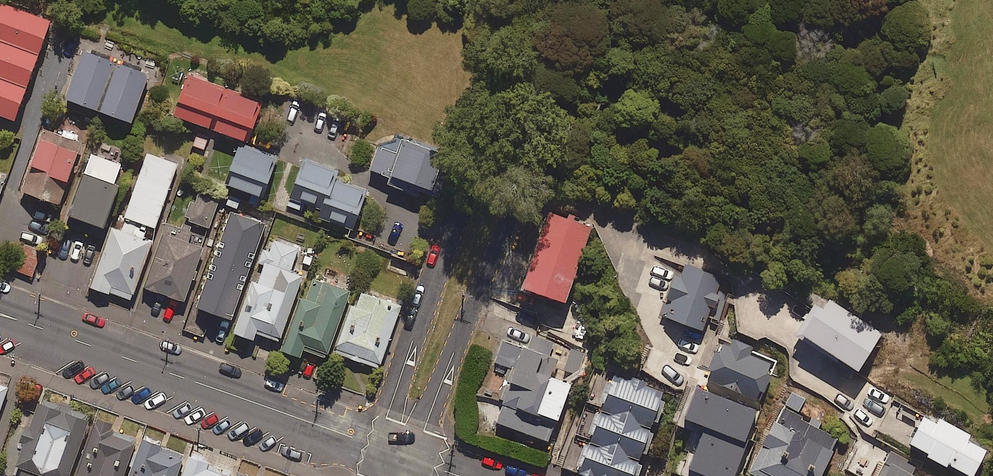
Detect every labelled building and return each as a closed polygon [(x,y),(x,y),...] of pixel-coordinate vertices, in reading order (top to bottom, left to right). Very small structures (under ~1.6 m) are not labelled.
[(1,4),(0,6),(0,39),(39,53),(51,21),(1,4)] [(0,39),(0,77),(27,87),(39,53),(0,39)] [(99,112),(117,64),(84,52),(67,100),(99,112)] [(117,64),(99,112),(132,123),(149,76),(117,64)] [(207,81),(187,74),(172,115),(248,142),(252,129),(262,101),(207,81)] [(15,121),(27,87),(0,77),(0,116),(15,121)] [(82,145),(44,131),(22,192),(56,205),(59,206),(82,145)] [(209,137),(197,133),(192,146),(204,150),(209,137)] [(419,191),(440,198),(450,169),(442,166),(446,155),(401,139),(397,153),(378,146),(369,170),(390,178),(387,184),(417,195),(419,191)] [(247,145),(239,142),(238,147),(225,183),(225,184),(252,194),(249,203),(260,207),(277,159),(278,156),(247,145)] [(122,165),(90,154),(68,216),(104,229),(108,215),(119,187),(114,185),(122,165)] [(159,158),(147,154),(124,218),(155,228),(178,164),(162,159),(159,158)] [(329,167),(304,158),(300,167),(287,206),(301,211),(304,204),(321,210),(319,218),(353,230),(367,190),(336,180),(339,170),(329,167)] [(220,200),(199,193),(195,203),(190,202),(185,216),(189,218),(188,221),(209,229),(220,200)] [(225,205),(237,209),(240,200),(229,196),(226,202),(225,205)] [(266,224),(231,212),(196,307),(212,313),(231,320),(266,224)] [(592,227),(549,212),(532,257),(524,281),(521,288),(566,304),(567,299),(591,232),(592,227)] [(181,229),(165,223),(143,288),(184,303),(203,248),(189,243),(192,233),(189,231),(191,227),(183,224),(181,229)] [(119,231),(110,228),(104,246),(92,279),(89,288),(109,294),(112,295),(115,297),(118,297),(131,302),(152,242),(119,231)] [(298,249),(274,241),(270,252),(263,250),(258,263),(263,265),(257,283),(251,281),(237,322),(232,333),(253,341),(256,333),(259,334),(261,335),(274,339),(279,341),(302,276),(290,272),(298,249)] [(42,252),(22,245),(13,270),(32,277),(42,252)] [(302,263),(311,266),(313,259),(305,256),(302,263)] [(712,308),(716,309),(721,296),(716,294),(722,278),(685,265),(685,266),(681,276),(674,273),(659,315),(703,331),(709,316),(712,308)] [(305,299),(299,297),(280,351),(300,358),(303,350),(306,351),(308,352),(321,356),(326,358),(349,292),(313,279),(305,299)] [(356,307),(350,305),(334,352),(352,359),(355,360),(358,361),(380,368),(401,306),(361,292),(356,307)] [(823,309),(815,304),(811,309),(794,335),(837,363),(839,359),(858,371),(883,333),(830,299),(823,309)] [(495,363),(511,369),(500,400),(503,401),(494,424),(549,444),(570,385),(565,383),(561,382),(549,378),(556,360),(547,357),(552,344),(534,337),(532,336),(527,349),(503,340),(495,363)] [(759,390),(764,392),(770,378),(765,376),(771,364),(749,355),(751,351),(752,347),(732,338),(731,342),(729,346),(723,343),(719,353),(715,351),(708,368),(713,370),(708,380),(755,400),(759,390)] [(579,370),(584,353),(571,349),(564,370),(573,374),(579,370)] [(595,412),(587,434),(592,436),(590,443),(588,447),(584,445),(576,466),(581,467),(578,474),(585,475),(638,475),(642,466),(637,464),(642,452),(646,453),(648,449),(653,434),(648,433),(653,420),(657,422),(664,403),(660,401),(663,392),(646,386),(648,382),(635,377),(632,376),(630,381),(614,376),(612,382),(606,380),(599,402),(603,404),(600,414),(595,412)] [(8,389),(0,386),(0,412),(8,389)] [(704,475),(735,475),(749,440),(746,439),(757,410),(696,386),(683,420),(704,428),(694,453),(688,470),(704,475)] [(804,417),(799,414),(806,399),(792,392),(750,472),(758,475),(820,475),(822,473),(840,439),(803,420),(804,417)] [(39,404),(36,413),(16,466),(21,468),(18,475),(69,475),(89,423),(66,414),(64,413),(61,412),(39,404)] [(971,435),(940,418),(937,424),(924,417),(909,444),(928,454),(927,457),(947,467),(949,464),(971,475),(974,475),(987,450),(968,440),(971,435)] [(94,426),(76,475),(123,475),(136,442),(117,435),(115,434),(111,432),(94,426)] [(561,468),(578,474),(581,467),(576,466),(584,445),(588,447),(590,443),(574,437),(562,465),(561,468)] [(142,440),(129,475),(178,475),(185,455),(166,448),(163,447),(160,446),(142,440)] [(891,451),(877,475),(914,475),(913,475),(917,469),(908,464),(909,461),(891,451)] [(189,459),(183,475),(230,475),(231,473),(211,467),(189,459)]
